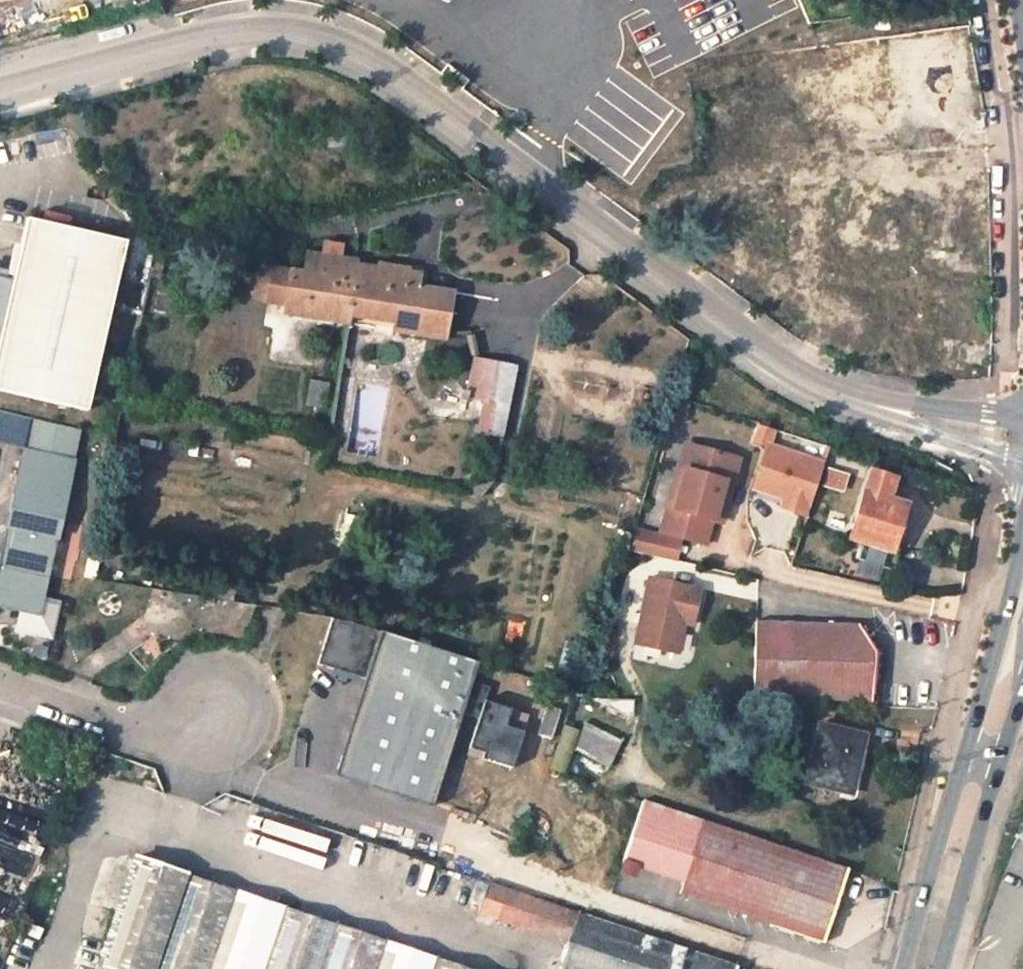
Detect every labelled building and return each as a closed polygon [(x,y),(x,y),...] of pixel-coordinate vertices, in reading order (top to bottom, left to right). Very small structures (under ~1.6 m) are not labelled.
[(824,42),(830,147),(888,143),(881,38),(824,42)] [(736,197),(734,237),(820,242),(822,202),(736,197)] [(86,411),(125,241),(27,218),(0,335),(0,391),(86,411)] [(393,329),(444,338),(451,290),(406,282),(408,268),(377,263),(377,267),(355,263),(355,260),(339,257),(341,244),(323,242),(321,254),(304,252),(302,268),(263,263),(252,265),(245,276),(246,285),(251,295),(255,297),(285,303),(284,312),(347,324),(349,315),(394,321),(393,329)] [(504,405),(513,366),(474,356),(465,395),(504,405)] [(309,382),(308,402),(323,402),(324,382),(309,382)] [(29,417),(0,555),(0,607),(40,617),(81,430),(29,417)] [(806,504),(818,463),(763,445),(768,429),(753,424),(748,442),(761,447),(749,488),(781,498),(782,495),(806,504)] [(690,471),(696,448),(682,444),(665,506),(672,508),(683,470),(690,471)] [(672,508),(665,506),(658,532),(701,543),(707,519),(710,520),(720,481),(728,483),(734,459),(696,448),(690,471),(683,470),(672,508)] [(889,478),(890,470),(871,465),(848,543),(863,547),(858,564),(884,570),(903,506),(885,501),(892,479),(889,478)] [(821,486),(841,492),(847,473),(827,466),(821,486)] [(720,481),(710,520),(717,522),(728,483),(720,481)] [(781,498),(778,507),(802,516),(806,504),(782,495),(781,498)] [(627,551),(672,561),(677,541),(632,529),(627,551)] [(698,590),(647,578),(633,644),(675,653),(682,623),(691,625),(698,590)] [(358,675),(331,777),(429,804),(468,657),(328,620),(317,663),(358,675)] [(750,698),(868,703),(872,655),(856,627),(753,622),(750,698)] [(523,715),(480,700),(484,687),(465,681),(453,716),(469,722),(459,752),(506,768),(523,715)] [(635,698),(587,696),(631,719),(635,698)] [(564,725),(534,811),(552,818),(581,731),(564,725)] [(855,762),(860,737),(816,726),(805,775),(840,784),(846,760),(855,762)] [(435,888),(442,866),(228,793),(215,833),(336,873),(342,857),(435,888)] [(10,813),(6,823),(31,833),(35,824),(10,813)] [(845,874),(702,823),(678,892),(821,942),(845,874)] [(14,895),(29,857),(0,846),(0,889),(14,895)] [(106,847),(88,901),(95,905),(77,959),(96,966),(95,968),(469,968),(106,847)] [(487,880),(442,866),(431,900),(475,916),(487,880)] [(475,916),(491,922),(486,939),(557,965),(555,968),(733,968),(734,964),(574,909),(487,880),(475,916)] [(11,899),(0,895),(0,929),(11,899)]
